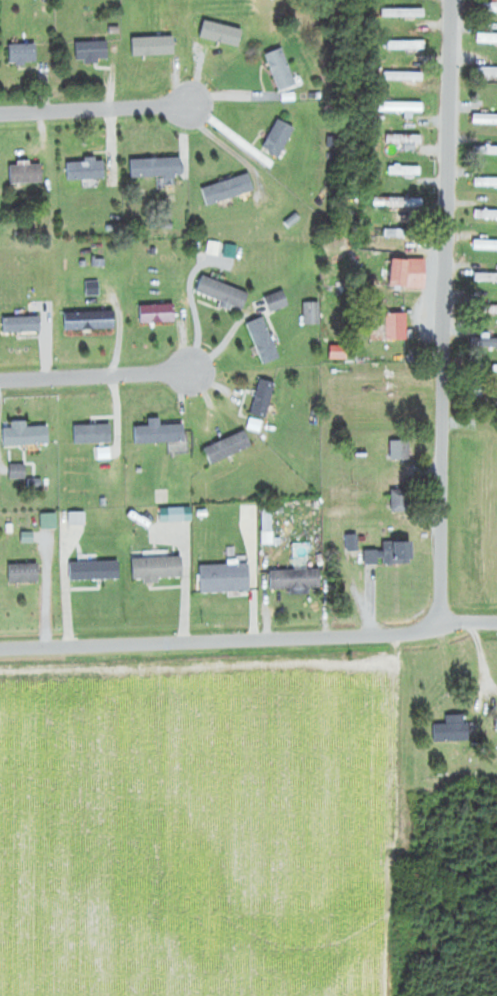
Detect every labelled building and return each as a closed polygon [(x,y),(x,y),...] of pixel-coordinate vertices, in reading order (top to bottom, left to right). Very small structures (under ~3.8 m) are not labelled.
[(492,3),(480,3),(480,13),(496,13),(496,0),(492,0),(492,3)] [(77,42),(77,63),(109,63),(109,42),(77,42)] [(425,42),(392,42),(392,51),(425,51),(425,42)] [(11,43),(11,64),(38,64),(38,43),(11,43)] [(283,92),(299,85),(283,49),(267,56),(283,92)] [(426,103),(379,103),(379,113),(426,113),(426,103)] [(473,116),(473,125),(496,125),(496,116),(473,116)] [(263,150),(280,159),(297,131),(280,121),(263,150)] [(405,144),(405,150),(420,150),(420,136),(387,136),(387,144),(405,144)] [(132,160),(132,178),(184,177),(184,159),(132,160)] [(107,180),(106,161),(68,161),(69,180),(107,180)] [(11,165),(11,184),(44,184),(44,165),(11,165)] [(422,176),(422,167),(389,167),(389,175),(422,176)] [(204,189),(209,207),(256,192),(250,175),(204,189)] [(374,208),(424,208),(424,199),(374,199),(374,208)] [(379,240),(415,241),(415,231),(379,230),(379,240)] [(473,241),(473,250),(496,251),(496,242),(473,241)] [(428,261),(392,261),(392,289),(428,289),(428,261)] [(475,274),(475,283),(496,283),(496,274),(475,274)] [(250,292),(202,278),(197,295),(245,309),(250,292)] [(272,313),(290,306),(284,292),(266,299),(272,313)] [(321,325),(321,303),(305,303),(305,326),(321,325)] [(176,324),(176,305),(141,305),(141,324),(176,324)] [(117,330),(117,312),(66,313),(66,330),(117,330)] [(373,341),(408,341),(408,315),(373,315),(373,341)] [(5,334),(41,334),(41,318),(5,318),(5,334)] [(249,324),(265,365),(282,359),(265,318),(249,324)] [(496,349),(496,340),(484,340),(484,349),(496,349)] [(252,415),(266,419),(277,384),(262,380),(252,415)] [(161,426),(161,419),(150,419),(150,427),(136,427),(136,445),(187,443),(186,425),(161,426)] [(50,426),(28,427),(28,424),(5,425),(6,447),(50,445),(50,426)] [(113,426),(76,426),(76,445),(113,445),(113,426)] [(205,447),(212,464),(253,448),(247,432),(205,447)] [(392,461),(411,461),(411,441),(392,441),(392,461)] [(412,512),(412,490),(392,490),(392,512),(412,512)] [(85,525),(85,514),(72,514),(72,526),(85,525)] [(415,566),(415,543),(384,543),(384,551),(365,551),(365,566),(415,566)] [(134,559),(134,581),(184,580),(184,558),(134,559)] [(121,581),(121,563),(71,563),(71,581),(121,581)] [(9,584),(41,584),(41,565),(9,565),(9,584)] [(202,566),(202,593),(251,593),(251,566),(202,566)] [(321,571),(272,572),(272,591),(322,590),(321,571)] [(436,743),(470,743),(469,717),(447,717),(447,726),(436,726),(436,743)]
